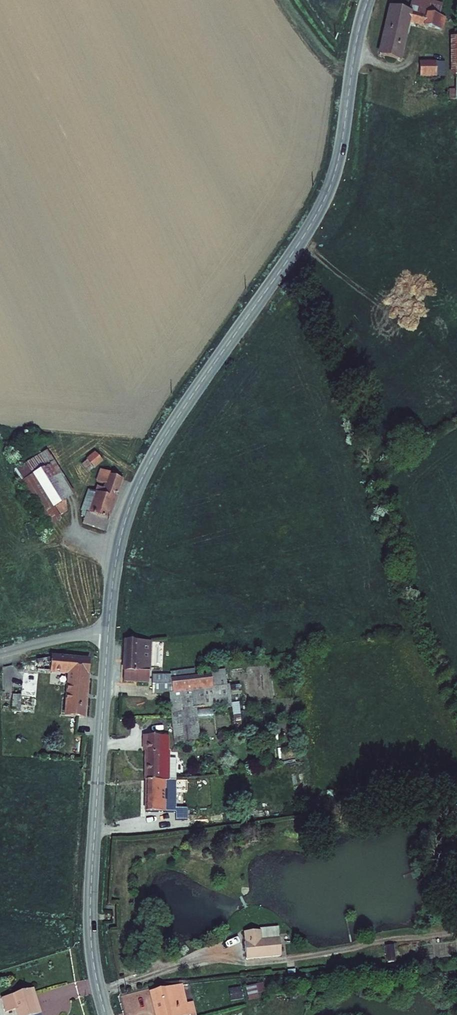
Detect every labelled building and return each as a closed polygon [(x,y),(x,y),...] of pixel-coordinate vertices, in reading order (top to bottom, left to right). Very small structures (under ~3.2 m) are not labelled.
[(408,12),(425,16),(426,14),(439,17),(443,3),(435,1),(435,0),(411,0),(408,12)] [(408,12),(388,7),(377,56),(401,61),(410,24),(443,31),(446,19),(439,17),(426,14),(425,16),(408,12)] [(436,63),(436,62),(419,62),(419,78),(436,78),(436,77),(436,63)] [(436,63),(436,77),(445,77),(445,63),(436,63)] [(21,480),(54,460),(47,449),(14,469),(21,480)] [(103,461),(95,451),(86,458),(86,459),(94,468),(94,469),(103,461)] [(88,473),(94,468),(86,459),(81,464),(88,473)] [(54,460),(21,480),(49,528),(60,520),(59,516),(67,511),(66,499),(75,494),(54,460)] [(108,519),(109,519),(123,479),(109,474),(110,471),(100,469),(95,481),(104,483),(103,487),(101,492),(95,491),(88,512),(108,519)] [(88,512),(95,491),(88,489),(80,510),(82,511),(80,514),(81,516),(84,517),(86,512),(88,512)] [(108,519),(88,512),(86,512),(84,517),(82,523),(104,531),(108,519)] [(149,671),(150,671),(152,641),(124,639),(122,671),(124,671),(123,681),(149,683),(149,671)] [(90,657),(51,654),(50,673),(67,674),(63,716),(85,718),(90,657)] [(153,693),(169,694),(169,692),(172,692),(171,678),(195,676),(194,669),(170,672),(171,674),(152,674),(153,693)] [(172,692),(169,692),(169,694),(174,742),(200,741),(196,707),(205,706),(205,707),(231,704),(231,695),(230,685),(230,684),(227,684),(225,669),(210,671),(210,674),(211,674),(212,687),(172,692)] [(195,676),(171,678),(172,692),(212,687),(211,674),(210,674),(195,676)] [(230,685),(231,695),(241,694),(240,685),(230,685)] [(12,694),(11,711),(20,712),(21,695),(12,694)] [(239,702),(232,703),(235,735),(242,734),(239,702)] [(276,729),(248,731),(248,735),(275,733),(276,759),(281,759),(278,733),(277,733),(276,729)] [(228,741),(224,733),(217,736),(216,737),(220,745),(228,741)] [(144,780),(169,780),(170,758),(169,751),(168,751),(169,735),(142,735),(142,751),(144,750),(144,780)] [(169,780),(144,780),(144,811),(176,811),(176,780),(169,780)] [(262,939),(279,938),(278,926),(260,928),(260,930),(261,930),(262,939)] [(247,959),(282,956),(279,938),(262,939),(261,930),(260,930),(243,931),(247,959)] [(263,983),(256,985),(258,994),(265,992),(263,983)] [(149,992),(154,1014),(190,1014),(187,1003),(182,984),(149,992)] [(256,985),(246,987),(248,1001),(259,999),(258,994),(256,985)] [(41,1013),(33,988),(0,998),(5,1012),(15,1010),(17,1014),(35,1014),(40,1014),(41,1013)] [(241,988),(229,990),(230,1001),(243,999),(241,988)] [(190,1014),(196,1014),(193,1002),(187,1003),(190,1014)]
